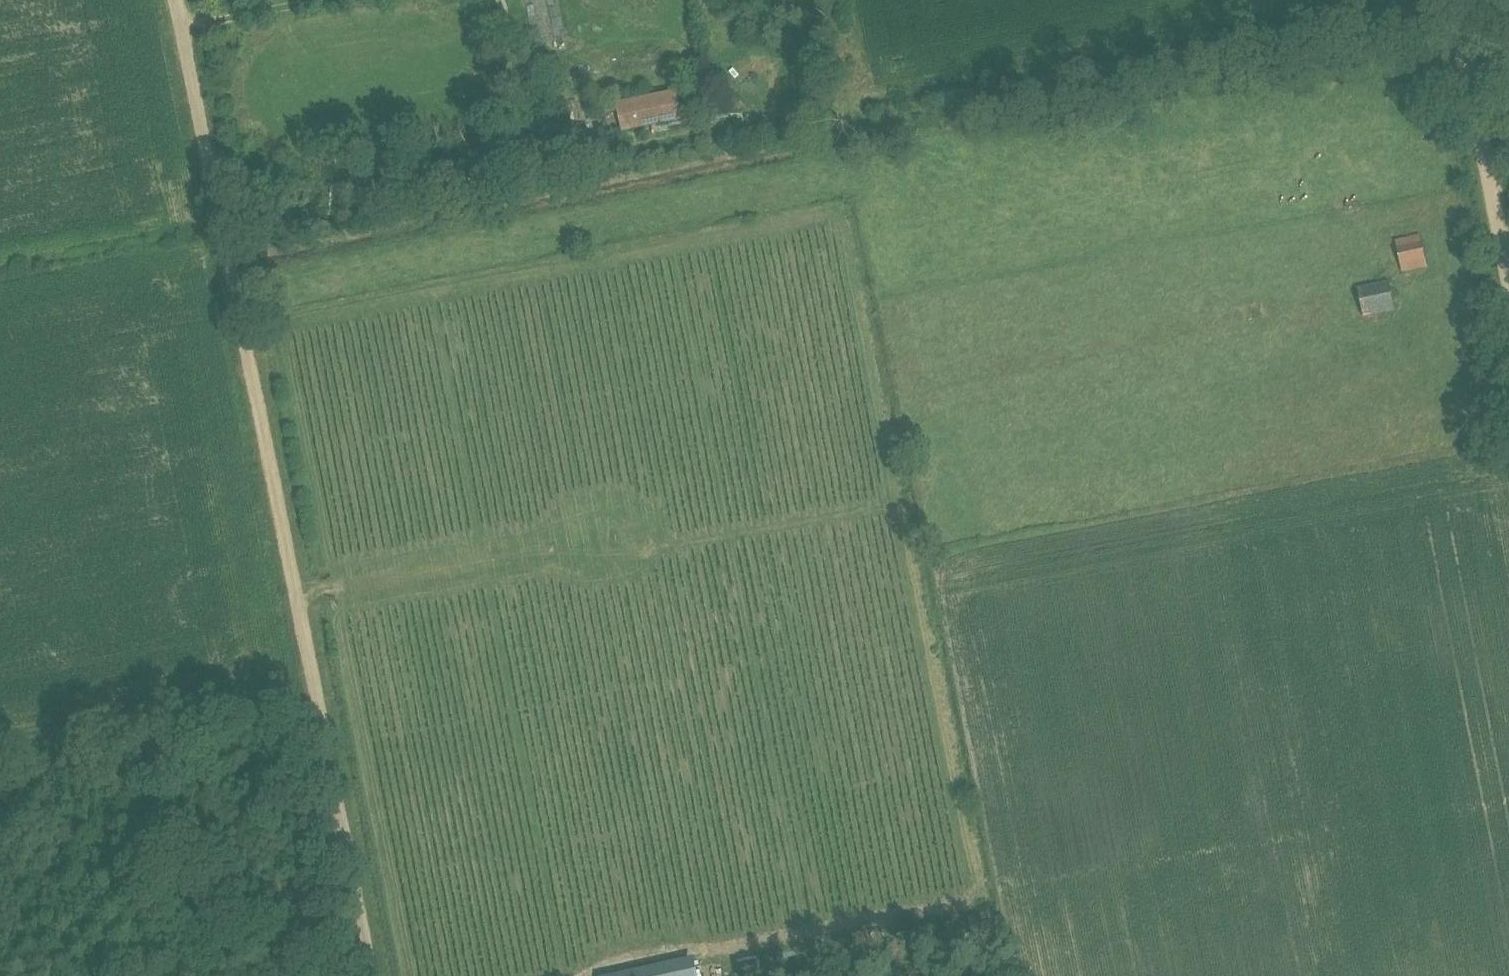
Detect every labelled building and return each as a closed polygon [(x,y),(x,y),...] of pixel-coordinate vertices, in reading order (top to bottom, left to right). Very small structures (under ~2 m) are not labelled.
[(676,89),(617,102),(624,132),(683,118),(676,89)] [(1395,241),(1402,272),(1426,267),(1419,235),(1395,241)] [(1363,316),(1364,316),(1395,308),(1388,281),(1357,289),(1363,316)]
